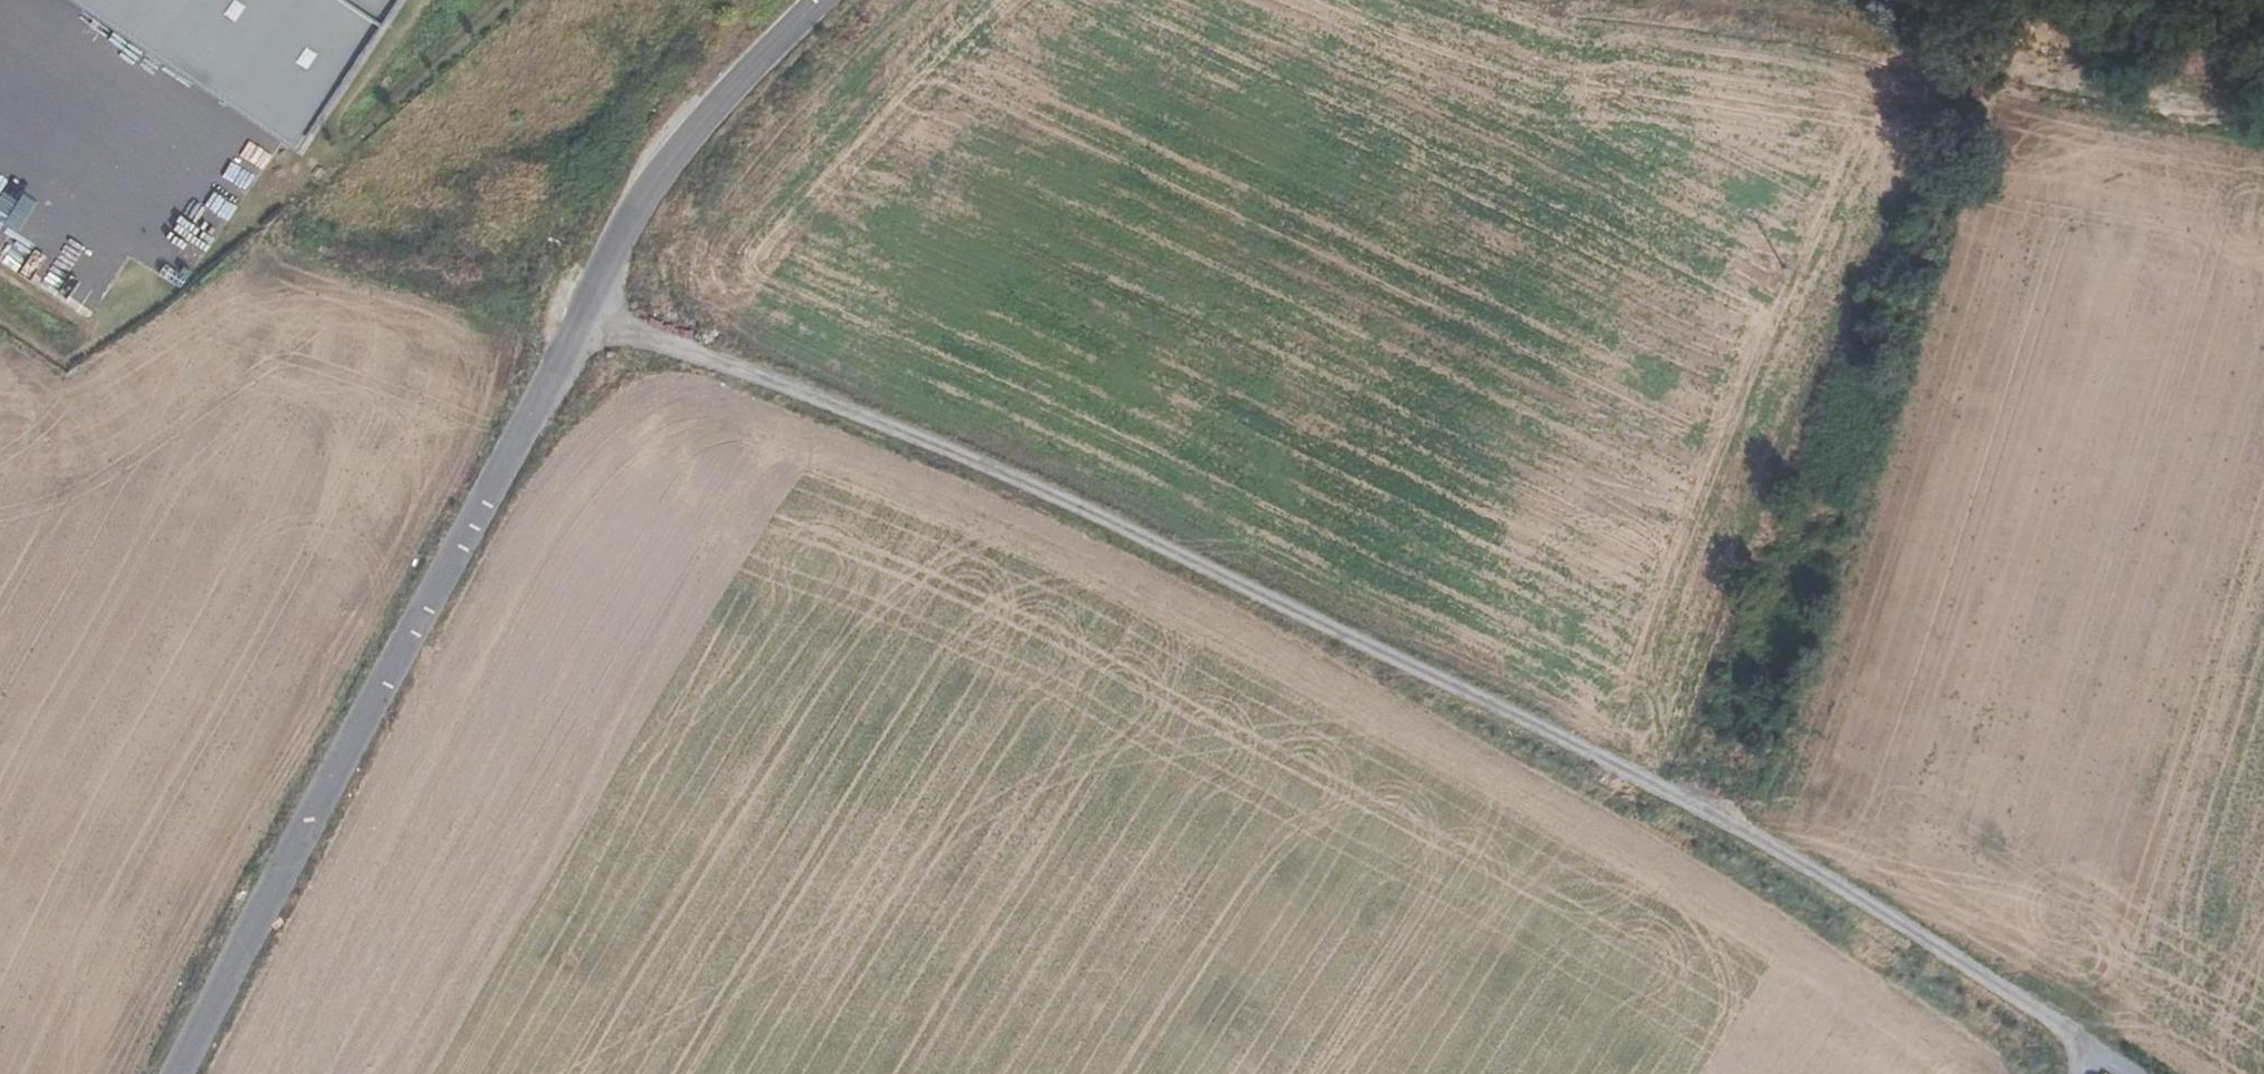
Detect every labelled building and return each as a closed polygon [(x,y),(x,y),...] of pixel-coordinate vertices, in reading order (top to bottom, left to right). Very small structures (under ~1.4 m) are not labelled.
[(385,29),(342,0),(70,0),(301,154),(385,29)] [(404,0),(342,0),(385,29),(404,0)]
